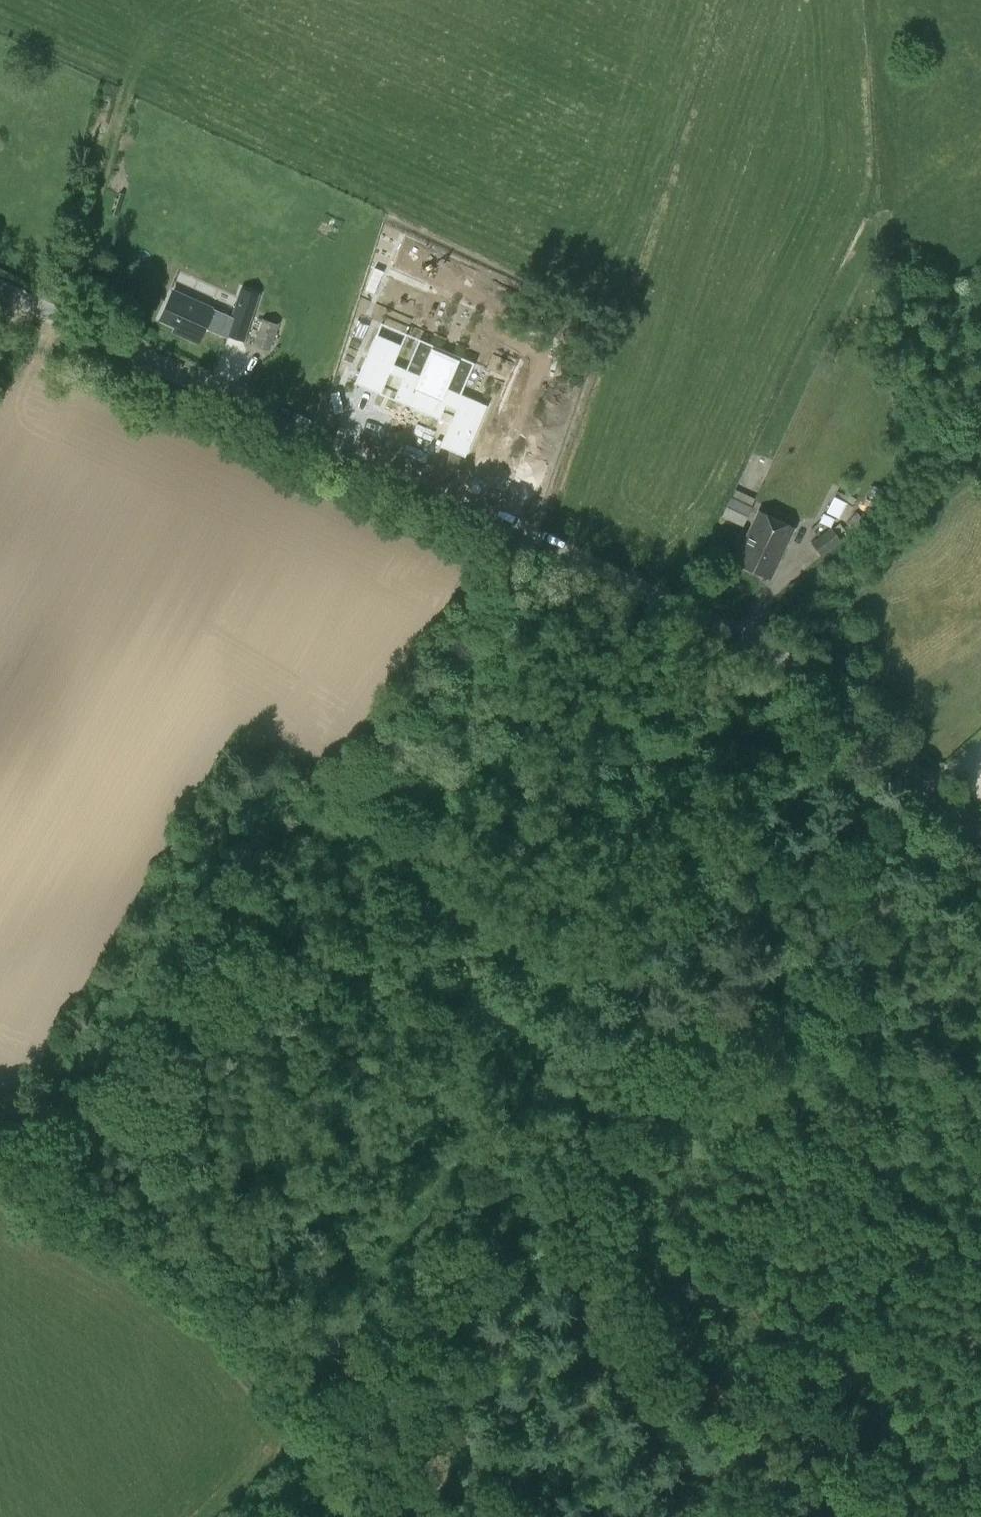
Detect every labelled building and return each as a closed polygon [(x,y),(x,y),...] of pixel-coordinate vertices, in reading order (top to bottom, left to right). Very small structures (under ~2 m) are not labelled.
[(415,290),(397,339),(414,345),(431,296),(415,290)] [(181,335),(199,342),(213,309),(173,291),(161,319),(184,329),(181,335)] [(238,304),(237,303),(226,334),(246,342),(257,310),(251,308),(254,300),(241,295),(238,304)] [(270,350),(278,325),(263,320),(254,344),(270,350)] [(447,410),(458,415),(442,451),(466,461),(489,410),(446,392),(457,366),(435,357),(424,382),(395,370),(403,350),(378,339),(356,388),(382,399),(391,378),(404,384),(395,404),(441,424),(447,410)] [(735,489),(720,517),(742,526),(755,498),(735,489)] [(833,496),(826,512),(839,518),(843,510),(848,513),(852,506),(833,496)] [(794,527),(758,510),(734,561),(770,578),(794,527)] [(831,529),(811,543),(821,556),(841,541),(831,529)]
